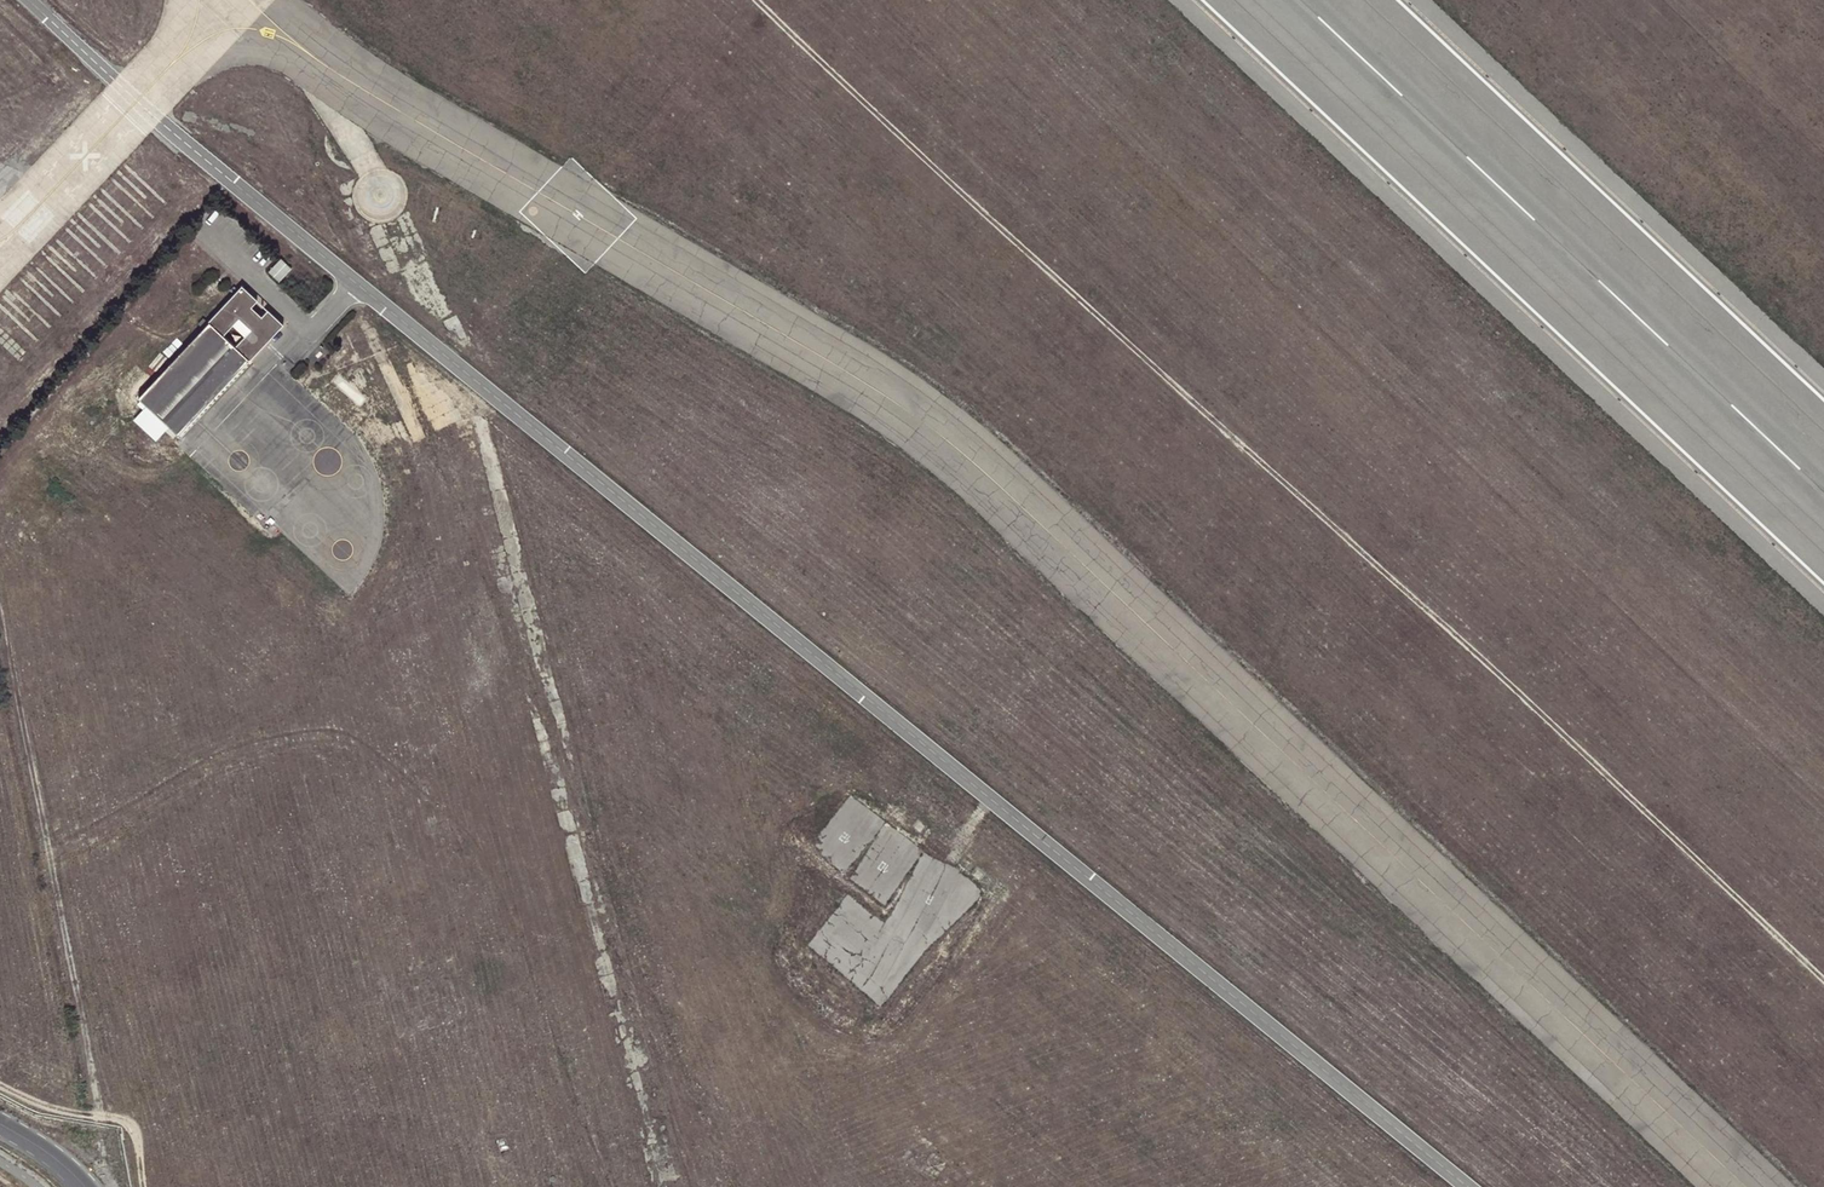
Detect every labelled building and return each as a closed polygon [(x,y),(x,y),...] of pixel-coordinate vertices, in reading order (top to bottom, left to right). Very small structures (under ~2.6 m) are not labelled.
[(268,308),(261,315),(250,304),(257,298),(242,284),(137,396),(141,399),(137,403),(143,409),(133,419),(156,441),(165,430),(173,438),(265,341),(284,322),(268,308)]
